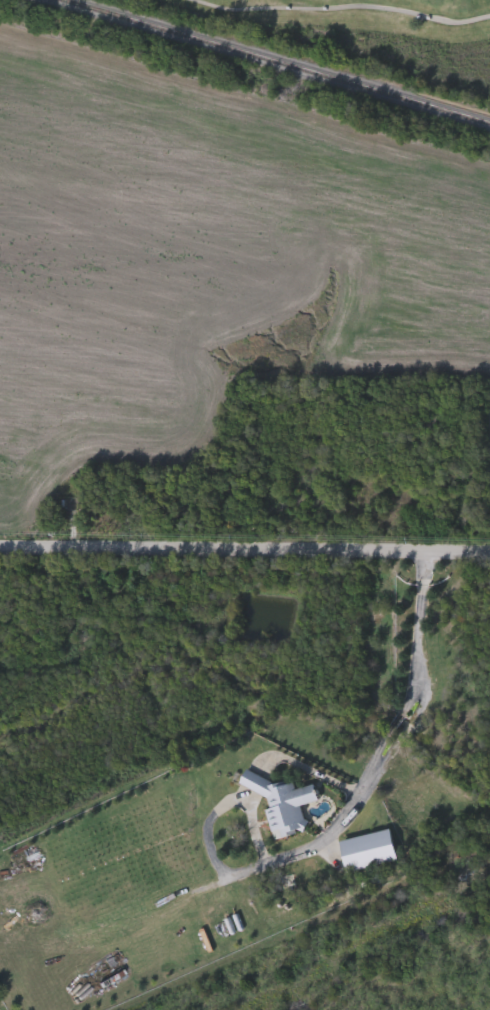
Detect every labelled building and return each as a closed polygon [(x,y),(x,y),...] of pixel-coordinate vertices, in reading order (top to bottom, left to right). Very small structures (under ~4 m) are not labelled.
[(242,785),(249,771),(277,785),(285,784),(288,785),(296,783),(298,791),(318,786),(322,803),(303,807),(308,829),(306,833),(282,838),(281,832),(273,834),(268,813),(271,807),(269,799),(242,785)] [(395,831),(401,863),(349,874),(343,842),(395,831)]
